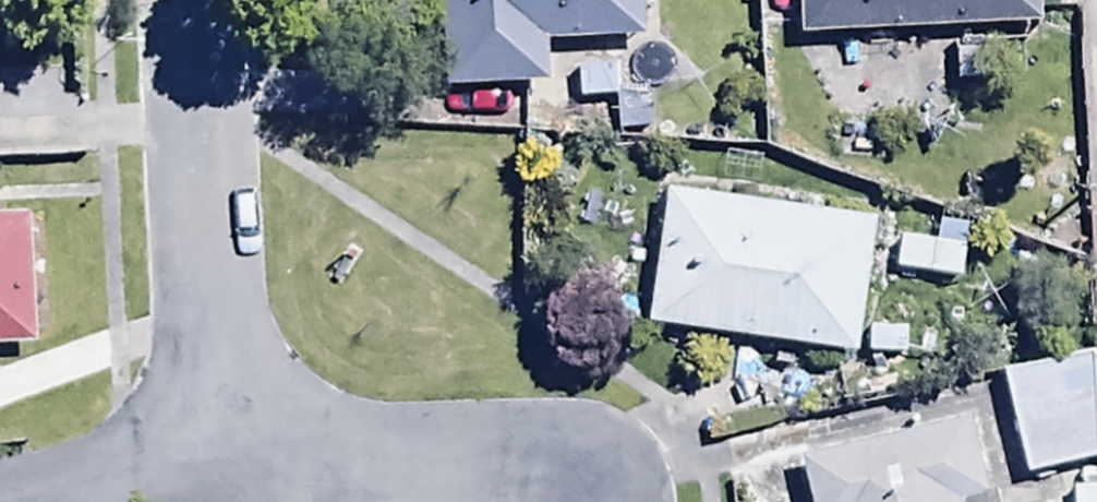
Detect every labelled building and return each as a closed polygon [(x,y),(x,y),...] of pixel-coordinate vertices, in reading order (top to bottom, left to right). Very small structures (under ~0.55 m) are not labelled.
[(448,82),(550,78),(549,41),(647,37),(645,0),(444,0),(448,82)] [(801,36),(1044,25),(1043,0),(799,0),(801,36)] [(661,70),(579,72),(579,101),(618,100),(619,131),(662,129),(661,70)] [(878,217),(671,182),(648,319),(855,354),(878,217)] [(0,217),(0,343),(37,343),(34,216),(0,217)] [(970,222),(939,219),(937,239),(901,235),(897,270),(964,278),(970,222)] [(1004,375),(1027,474),(1052,468),(1060,501),(1094,501),(1096,501),(1096,479),(1092,460),(1096,459),(1096,442),(1086,395),(1096,393),(1090,365),(1057,373),(1054,362),(1004,375)] [(976,414),(804,456),(815,501),(998,501),(976,414)]
